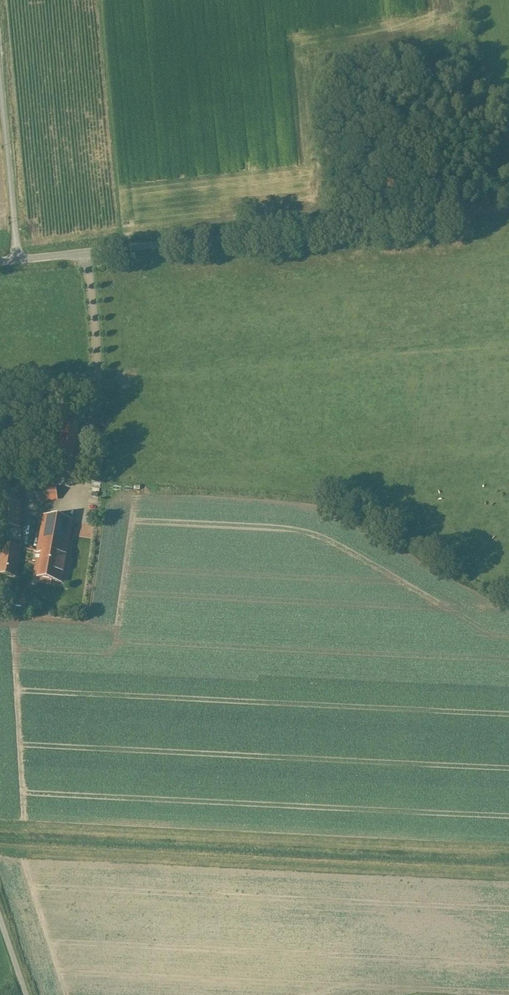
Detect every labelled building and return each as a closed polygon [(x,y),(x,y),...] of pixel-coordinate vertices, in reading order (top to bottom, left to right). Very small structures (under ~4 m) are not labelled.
[(66,409),(55,472),(70,474),(81,411),(66,409)] [(105,441),(97,440),(93,461),(101,462),(105,441)] [(56,488),(36,490),(37,501),(57,499),(56,488)] [(72,521),(44,517),(38,553),(42,554),(65,558),(72,521)] [(2,545),(0,560),(0,575),(15,578),(20,548),(2,545)] [(65,558),(42,554),(38,579),(61,583),(65,558)]
